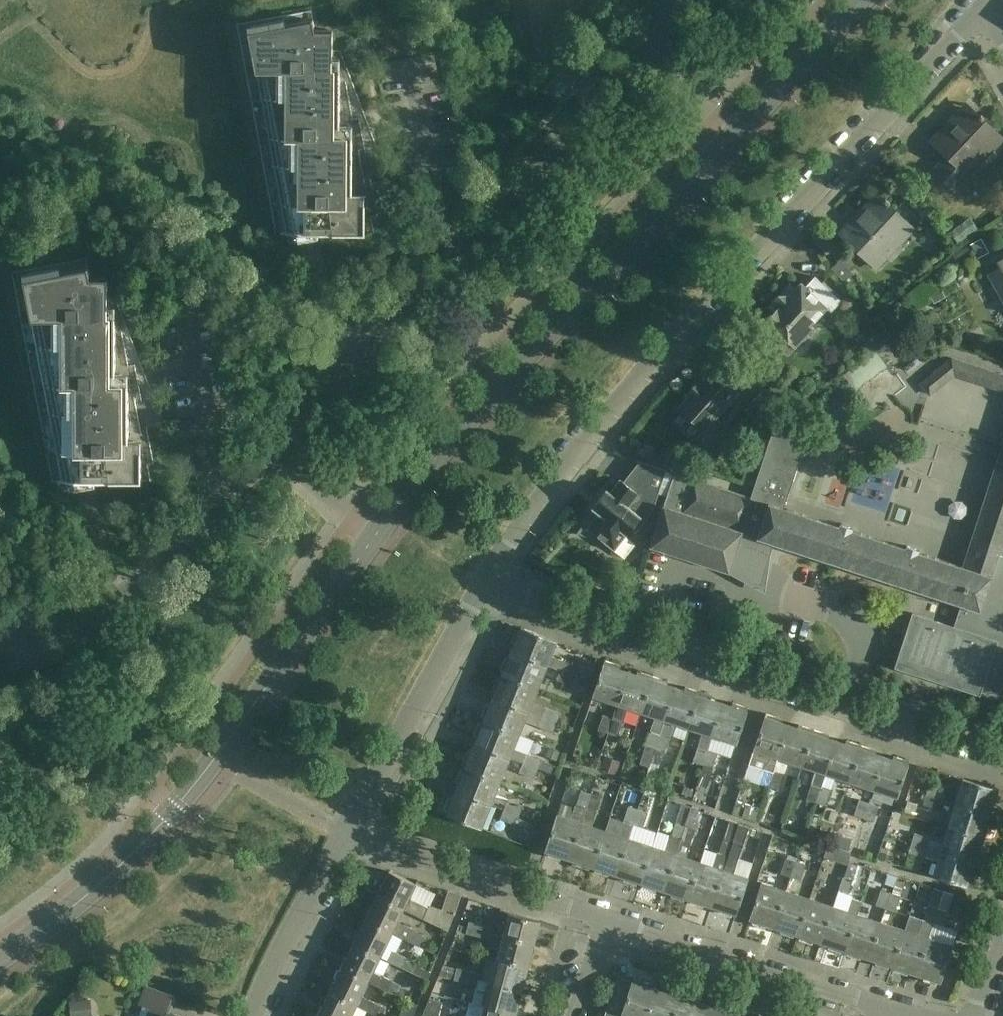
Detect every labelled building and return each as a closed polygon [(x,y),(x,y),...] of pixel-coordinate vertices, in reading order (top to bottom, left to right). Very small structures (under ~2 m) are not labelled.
[(278,234),(319,234),(336,234),(365,234),(365,204),(357,204),(357,194),(352,194),(353,137),(345,137),(345,126),(340,126),(340,70),(332,70),(333,30),(315,30),(311,10),(236,24),(275,233),(278,233),(278,234)] [(932,142),(946,155),(948,157),(934,171),(954,189),(985,156),(979,151),(996,132),(982,119),(984,118),(981,115),(979,116),(972,109),(952,131),(946,126),(932,142)] [(840,233),(855,247),(876,267),(886,257),(880,251),(907,223),(888,205),(890,203),(886,199),(884,201),(877,194),(876,195),(878,197),(858,219),(855,217),(840,233)] [(108,317),(108,298),(108,278),(90,278),(86,257),(12,272),(52,481),(55,481),(55,482),(112,481),(112,482),(141,482),(141,452),(134,452),(134,441),(129,441),(128,385),(120,385),(121,374),(116,374),(116,317),(108,317)] [(998,262),(1001,267),(988,275),(1001,298),(1002,297),(1002,259),(998,262)] [(831,312),(841,301),(815,276),(805,286),(801,282),(790,294),(778,295),(769,305),(775,310),(761,325),(778,341),(782,336),(795,349),(814,328),(812,326),(827,309),(831,312)] [(876,350),(844,375),(857,392),(889,368),(876,350)] [(1002,391),(1002,376),(951,359),(921,384),(930,395),(955,375),(1002,391)] [(689,396),(678,408),(704,431),(738,392),(713,369),(702,381),(699,379),(686,394),(689,396)] [(913,613),(895,667),(980,695),(981,691),(1002,695),(1002,442),(962,566),(784,507),(809,431),(776,420),(751,497),(674,472),(650,546),(729,573),(757,579),(763,552),(767,541),(961,605),(954,627),(913,613)] [(594,510),(576,533),(590,537),(593,534),(615,551),(632,529),(636,533),(652,512),(666,470),(640,461),(623,481),(620,478),(610,491),(606,489),(591,508),(594,510)] [(557,641),(521,627),(511,651),(547,665),(560,671),(576,677),(580,667),(551,655),(557,641)] [(547,665),(511,651),(502,673),(538,688),(547,665)] [(629,668),(605,660),(598,679),(593,696),(617,704),(629,668)] [(654,676),(629,668),(617,704),(614,715),(613,717),(608,733),(618,737),(629,707),(642,712),(654,676)] [(576,677),(560,671),(557,680),(572,686),(576,677)] [(538,688),(502,673),(493,697),(529,712),(542,717),(557,723),(561,714),(532,702),(538,688)] [(677,684),(654,676),(642,712),(655,716),(651,731),(646,746),(655,749),(677,684)] [(701,692),(677,684),(655,749),(665,752),(675,723),(689,728),(701,692)] [(724,699),(701,692),(689,728),(703,732),(693,761),(703,764),(724,699)] [(529,712),(493,697),(483,720),(519,734),(529,712)] [(748,708),(724,699),(703,764),(713,767),(717,753),(720,753),(725,739),(737,743),(748,708)] [(614,715),(609,713),(608,716),(603,715),(598,730),(608,733),(613,717),(614,715)] [(790,721),(766,713),(749,764),(764,769),(759,783),(769,787),(774,771),(778,757),(790,721)] [(557,723),(542,717),(538,726),(553,733),(557,723)] [(519,734),(483,720),(474,743),(510,758),(523,763),(538,769),(542,759),(514,748),(519,734)] [(814,729),(790,721),(778,757),(802,765),(814,729)] [(838,737),(814,729),(802,765),(817,770),(807,799),(817,802),(822,787),(826,773),(838,737)] [(861,745),(838,737),(826,773),(850,781),(861,745)] [(510,758),(474,743),(465,767),(500,781),(510,758)] [(885,753),(861,745),(850,781),(873,789),(885,753)] [(909,761),(885,753),(873,789),(898,797),(909,761)] [(523,763),(519,772),(534,778),(538,769),(523,763)] [(500,781),(465,767),(455,790),(491,804),(500,781)] [(784,774),(774,771),(769,787),(779,790),(784,774)] [(999,789),(963,779),(956,802),(992,813),(999,789)] [(929,785),(927,793),(943,798),(945,790),(929,785)] [(832,790),(822,787),(817,802),(826,806),(832,790)] [(491,804),(455,790),(446,814),(482,828),(491,804)] [(577,806),(586,809),(591,793),(582,790),(577,806)] [(601,797),(591,793),(586,809),(596,813),(601,797)] [(943,798),(927,793),(924,805),(952,814),(948,826),(985,837),(992,813),(956,802),(955,804),(942,800),(943,798)] [(508,800),(505,810),(520,816),(524,806),(508,800)] [(868,803),(859,800),(854,815),(863,818),(868,803)] [(868,803),(863,818),(873,821),(878,806),(868,803)] [(624,821),(633,825),(638,809),(629,806),(624,821)] [(649,813),(638,809),(633,825),(643,828),(649,813)] [(520,816),(505,810),(501,819),(534,832),(537,824),(520,817),(520,816)] [(689,815),(680,812),(672,837),(670,836),(666,850),(653,845),(640,882),(664,890),(676,853),(677,854),(681,841),(686,825),(685,825),(689,815)] [(557,814),(551,832),(545,851),(569,859),(581,822),(557,814)] [(605,830),(581,822),(569,859),(593,866),(605,830)] [(696,828),(686,825),(681,841),(691,844),(696,828)] [(985,837),(948,826),(940,850),(977,861),(985,837)] [(629,838),(605,830),(593,866),(617,875),(629,838)] [(737,833),(727,830),(725,838),(724,837),(719,853),(717,853),(713,865),(700,861),(688,898),(712,906),(733,841),(734,841),(737,833)] [(930,838),(915,833),(912,841),(928,846),(930,838)] [(653,845),(629,838),(617,875),(640,882),(653,845)] [(733,841),(712,906),(736,914),(748,877),(734,872),(744,844),(734,841),(733,841)] [(928,846),(912,841),(909,852),(937,861),(932,875),(951,880),(970,886),(977,861),(940,850),(940,851),(928,847),(928,846)] [(824,857),(848,865),(852,853),(828,845),(824,857)] [(676,853),(664,890),(688,898),(700,861),(677,854),(676,853)] [(795,861),(786,858),(782,874),(790,877),(795,861)] [(806,865),(795,861),(790,877),(800,881),(806,865)] [(858,865),(849,862),(839,890),(849,893),(852,883),(858,865)] [(416,884),(389,871),(377,895),(404,908),(424,918),(429,907),(409,897),(416,884)] [(885,884),(894,887),(897,877),(888,874),(885,884)] [(762,882),(756,900),(749,918),(773,926),(786,890),(762,882)] [(461,894),(449,890),(437,925),(450,929),(461,894)] [(809,897),(786,890),(773,926),(797,934),(809,897)] [(838,890),(833,905),(821,942),(845,950),(857,913),(861,901),(852,898),(853,895),(849,893),(838,890)] [(877,905),(885,908),(890,893),(881,890),(877,905)] [(944,891),(938,908),(933,923),(943,926),(954,894),(944,891)] [(901,896),(890,893),(885,908),(895,911),(901,896)] [(404,908),(377,895),(365,919),(392,932),(420,947),(425,936),(418,932),(418,931),(398,921),(404,908)] [(833,905),(809,897),(797,934),(821,942),(833,905)] [(924,920),(933,923),(938,908),(928,905),(924,920)] [(540,920),(509,913),(503,936),(534,944),(540,920)] [(881,921),(857,913),(845,950),(869,958),(881,921)] [(392,932),(365,919),(354,943),(381,956),(392,932)] [(918,934),(905,929),(893,966),(916,974),(928,938),(933,923),(924,920),(923,923),(922,922),(918,934)] [(905,929),(881,921),(869,958),(893,966),(905,929)] [(469,922),(468,927),(460,924),(458,930),(466,933),(479,936),(481,931),(478,930),(479,924),(469,922)] [(493,928),(479,924),(478,930),(481,931),(479,936),(490,939),(491,933),(493,928)] [(503,936),(491,933),(490,939),(488,945),(500,949),(497,959),(528,967),(534,944),(503,936)] [(951,945),(928,938),(916,974),(941,982),(953,945),(952,945),(951,945)] [(381,956),(354,943),(342,967),(369,980),(394,994),(400,984),(373,970),(381,956)] [(411,960),(393,951),(388,961),(407,970),(411,960)] [(528,967),(497,959),(491,983),(522,991),(528,967)] [(431,972),(415,965),(412,972),(427,980),(431,972)] [(458,968),(444,965),(442,970),(456,974),(458,968)] [(342,967),(341,968),(338,970),(335,975),(336,979),(330,992),(365,1009),(378,1015),(382,1015),(386,1008),(362,995),(369,980),(342,967)] [(467,971),(458,968),(456,974),(442,970),(439,976),(455,979),(468,983),(469,977),(466,976),(467,971)] [(481,974),(467,971),(466,976),(469,977),(468,983),(477,985),(478,985),(479,980),(481,974)] [(657,989),(648,986),(649,983),(633,978),(632,981),(617,977),(607,1009),(629,1015),(648,1015),(657,989)] [(491,983),(479,980),(478,985),(477,985),(473,1002),(516,1014),(522,991),(491,983)] [(169,1013),(175,995),(147,985),(140,1004),(151,1008),(149,1015),(176,1015),(169,1013)] [(657,989),(648,1015),(674,1015),(681,993),(666,988),(665,992),(657,989)] [(330,992),(318,1015),(362,1015),(365,1009),(330,992)] [(704,1004),(696,1001),(697,998),(681,993),(674,1015),(700,1015),(704,1004)] [(430,998),(423,1015),(426,1015),(439,1015),(443,1002),(430,998)] [(407,999),(399,1015),(414,1015),(418,1005),(407,999)] [(473,1002),(470,1002),(467,1014),(476,1015),(515,1015),(516,1014),(473,1002)] [(729,1008),(714,1003),(713,1007),(704,1004),(700,1015),(727,1015),(729,1008)]
